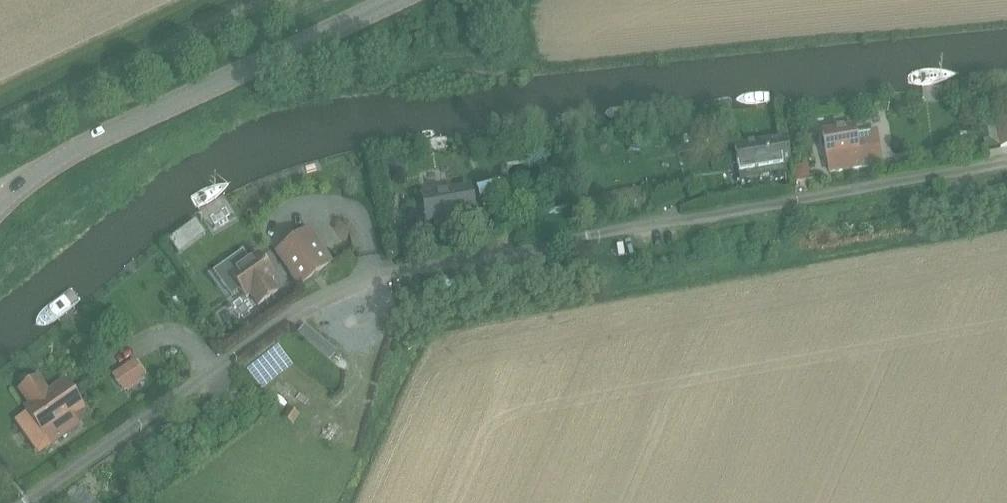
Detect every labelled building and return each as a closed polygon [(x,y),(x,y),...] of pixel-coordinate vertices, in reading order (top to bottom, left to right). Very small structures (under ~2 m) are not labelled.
[(996,123),(1001,148),(1006,146),(1006,121),(996,123)] [(854,127),(822,133),(827,159),(828,159),(830,173),(882,164),(879,148),(874,149),(871,133),(855,136),(854,127)] [(792,174),(785,138),(733,147),(741,187),(777,180),(776,177),(792,174)] [(798,181),(810,179),(807,164),(795,166),(798,181)] [(469,188),(422,197),(428,223),(436,221),(438,234),(477,227),(469,188)] [(219,220),(191,235),(198,247),(242,223),(232,205),(216,213),(219,220)] [(548,221),(571,216),(570,207),(546,212),(548,221)] [(276,253),(299,286),(332,263),(309,230),(276,253)] [(416,241),(415,233),(403,235),(404,243),(416,241)] [(258,254),(229,275),(246,298),(250,295),(258,306),(278,292),(270,281),(275,278),(258,254)] [(143,376),(132,361),(113,375),(123,390),(143,376)] [(27,404),(25,406),(51,445),(78,426),(72,417),(84,410),(63,379),(48,389),(38,374),(17,390),(27,404)] [(289,409),(283,418),(293,425),(299,415),(289,409)]
